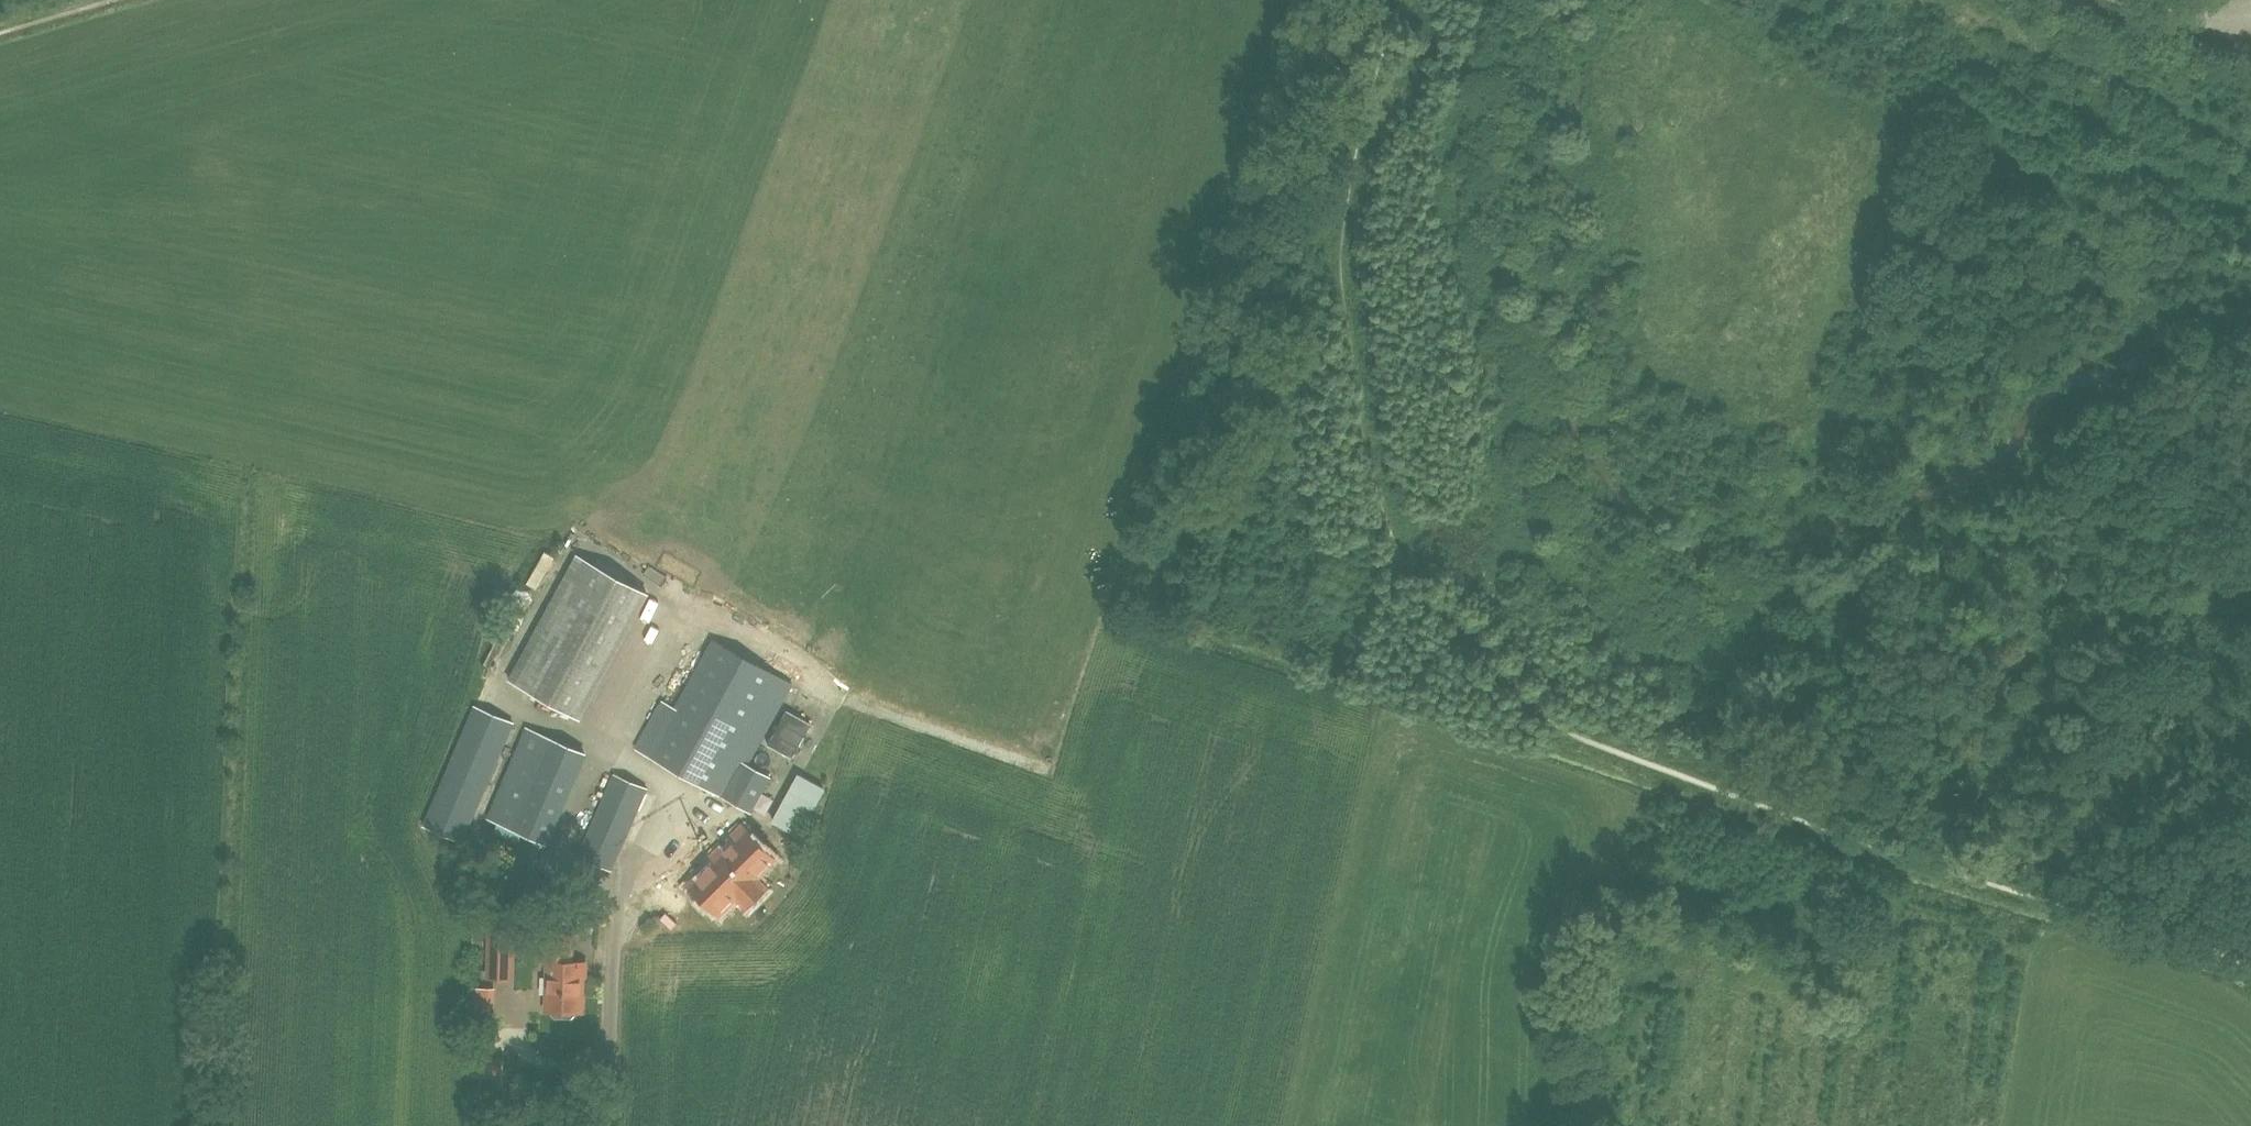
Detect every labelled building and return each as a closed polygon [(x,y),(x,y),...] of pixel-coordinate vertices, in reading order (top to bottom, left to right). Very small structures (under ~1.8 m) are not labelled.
[(749,812),(769,777),(746,764),(790,683),(711,639),(673,709),(661,703),(636,749),(749,812)] [(463,842),(514,722),(475,706),(425,825),(463,842)] [(547,842),(586,753),(530,728),(491,817),(547,842)] [(612,870),(648,788),(614,773),(578,855),(612,870)] [(712,861),(688,884),(718,914),(737,896),(747,906),(765,889),(755,878),(775,859),(745,829),(744,829),(740,826),(708,857),(712,861)] [(512,930),(491,930),(490,930),(489,977),(512,977),(513,930),(512,930)] [(541,962),(547,962),(546,1009),(553,1009),(553,1013),(555,1016),(572,1016),(575,1013),(575,1010),(582,1010),(583,961),(572,961),(572,934),(542,933),(541,962)]
